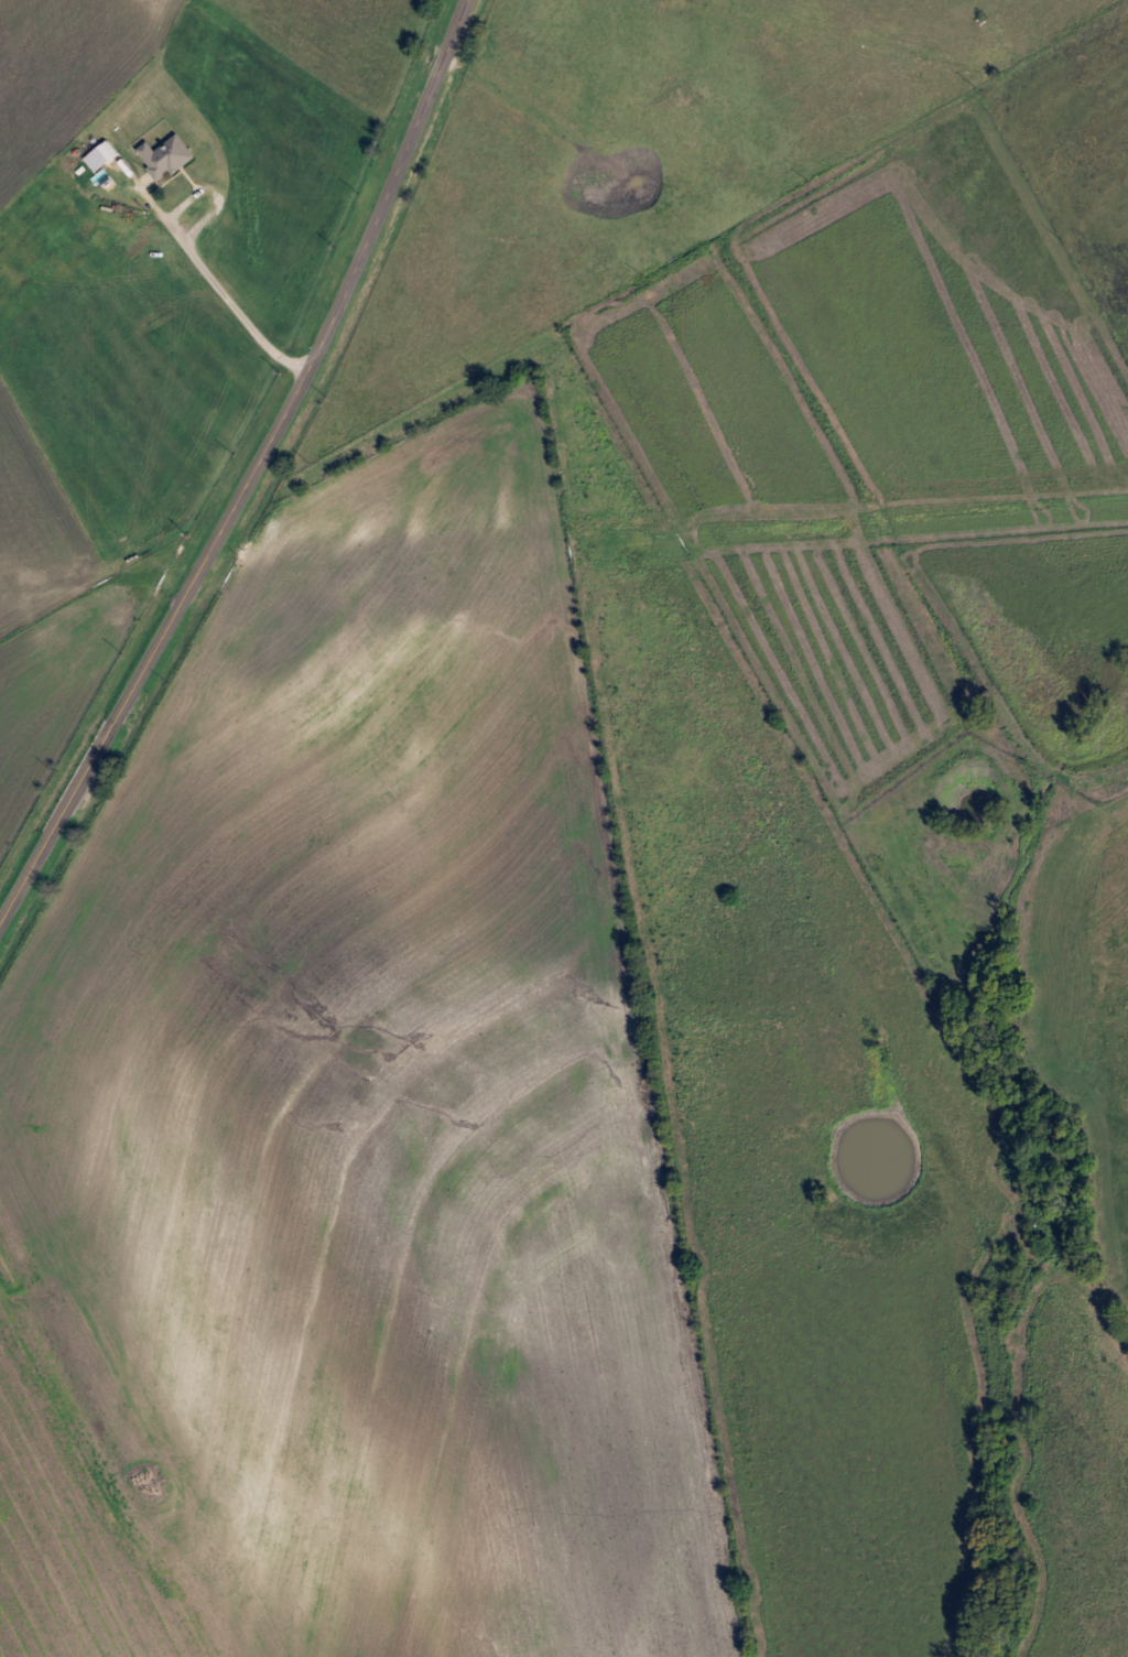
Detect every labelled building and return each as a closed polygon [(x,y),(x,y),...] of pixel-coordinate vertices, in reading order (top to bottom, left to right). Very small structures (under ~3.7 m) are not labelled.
[(143,148),(154,140),(162,150),(186,132),(203,155),(167,181),(143,148)] [(119,178),(111,183),(91,156),(116,139),(126,153),(109,165),(119,178)]
